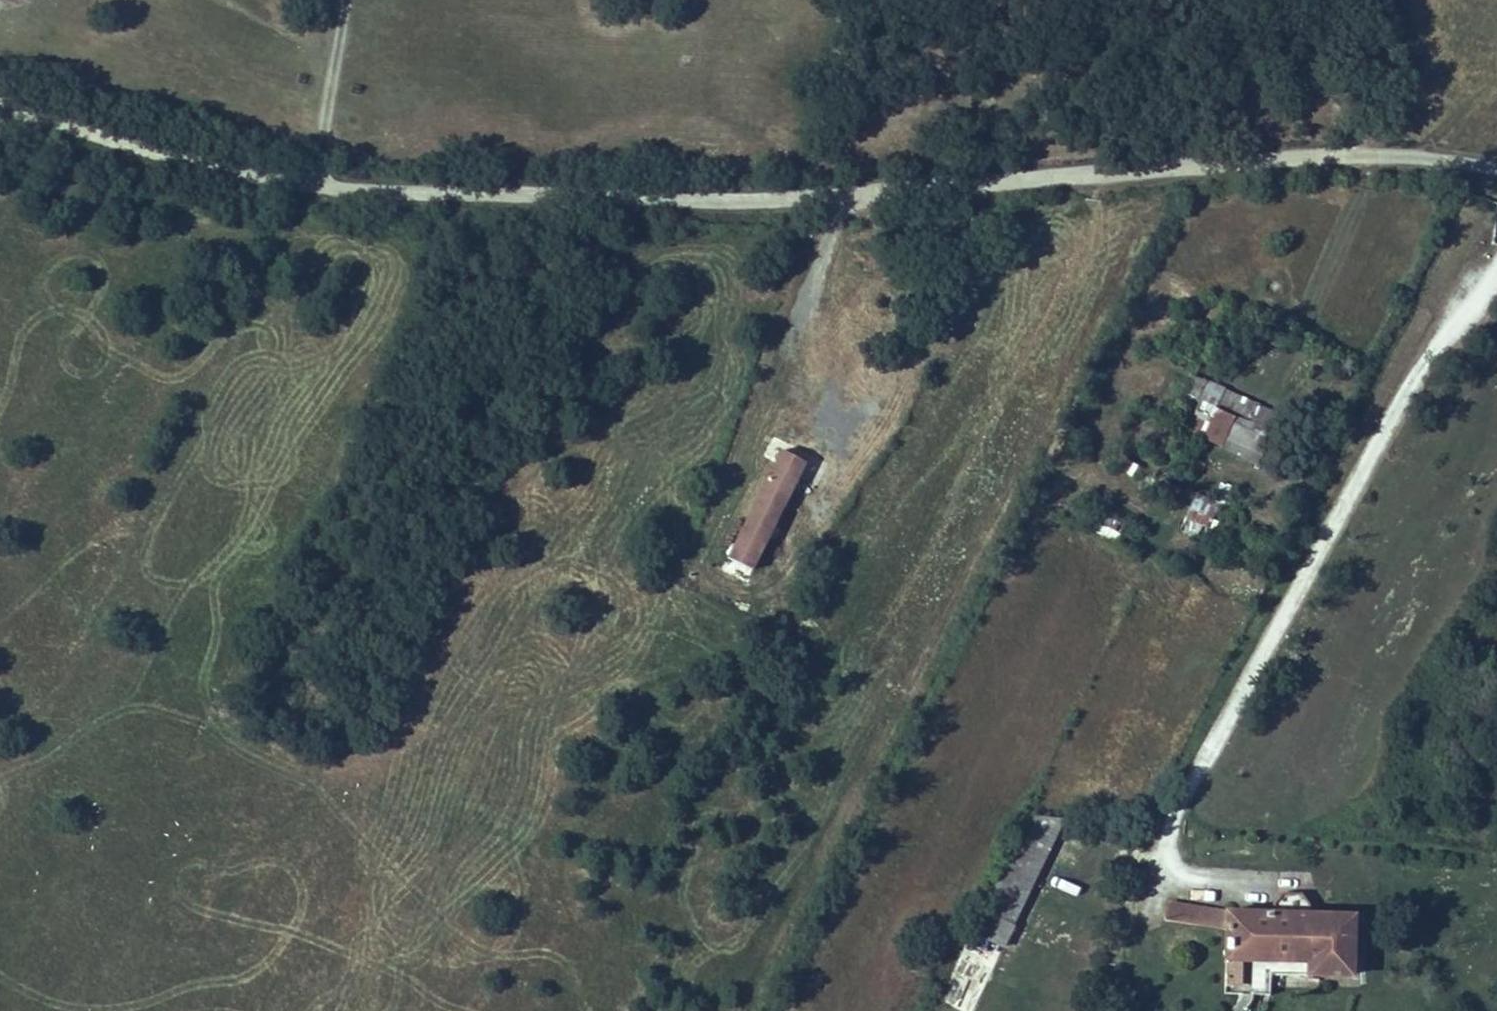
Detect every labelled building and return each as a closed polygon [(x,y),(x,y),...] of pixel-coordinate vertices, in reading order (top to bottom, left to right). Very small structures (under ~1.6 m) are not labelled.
[(1133,394),(1159,409),(1173,380),(1193,391),(1190,395),(1223,412),(1237,384),(1155,346),(1133,394)] [(1190,395),(1177,418),(1211,436),(1223,412),(1190,395)] [(779,447),(717,568),(745,582),(806,461),(779,447)] [(803,484),(816,488),(826,462),(812,457),(803,484)] [(1208,540),(1219,500),(1190,492),(1180,533),(1208,540)] [(999,951),(1010,928),(1062,818),(1026,819),(982,913),(971,937),(999,951)] [(1267,978),(1307,980),(1349,983),(1351,916),(1313,907),(1313,914),(1272,913),(1272,905),(1229,911),(1225,974),(1267,978)]
